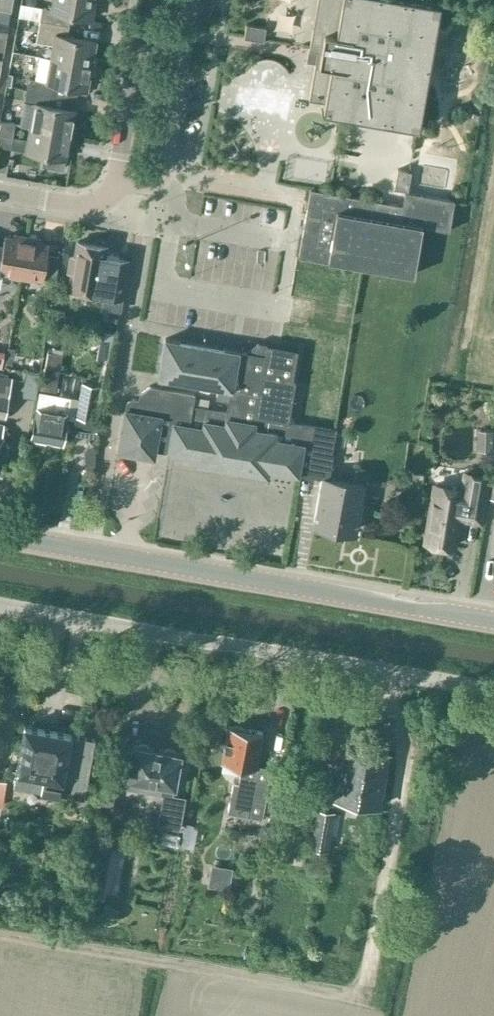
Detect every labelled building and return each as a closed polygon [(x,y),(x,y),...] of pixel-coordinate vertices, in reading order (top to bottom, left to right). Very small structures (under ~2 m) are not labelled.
[(95,0),(53,0),(51,9),(42,8),(40,19),(69,25),(71,14),(92,18),(95,0)] [(418,128),(440,3),(421,0),(318,0),(317,3),(325,4),(321,30),(313,29),(309,49),(317,50),(309,98),(324,101),(321,111),(418,128)] [(12,5),(0,3),(0,10),(11,12),(12,5)] [(67,36),(69,25),(40,19),(38,32),(37,41),(53,44),(51,58),(92,66),(97,41),(67,36)] [(6,38),(9,23),(0,21),(0,37),(6,38)] [(244,38),(264,41),(266,27),(246,24),(244,38)] [(87,91),(92,66),(51,58),(46,82),(29,79),(27,91),(56,96),(58,85),(87,91)] [(5,99),(14,101),(16,89),(7,87),(5,99)] [(54,106),(56,96),(27,91),(25,101),(24,101),(20,124),(29,126),(29,127),(70,134),(74,110),(54,106)] [(13,137),(15,124),(1,121),(0,125),(0,147),(11,149),(11,148),(25,150),(66,158),(70,134),(29,127),(27,139),(13,137)] [(394,182),(399,148),(374,144),(369,178),(394,182)] [(394,189),(408,191),(411,171),(398,169),(394,189)] [(407,192),(405,206),(310,190),(298,258),(329,263),(329,260),(414,274),(422,226),(451,231),(456,200),(407,192)] [(27,236),(14,234),(14,237),(4,236),(3,246),(0,245),(0,272),(21,275),(27,236)] [(41,239),(28,236),(27,236),(21,275),(43,279),(44,277),(55,279),(59,255),(48,253),(49,243),(41,242),(41,239)] [(105,256),(106,246),(77,241),(74,258),(71,257),(68,270),(72,271),(69,288),(105,294),(103,306),(119,308),(128,260),(105,256)] [(52,308),(50,319),(63,321),(64,310),(52,308)] [(101,332),(100,339),(111,341),(112,334),(101,332)] [(230,400),(239,351),(166,338),(159,377),(218,387),(216,397),(230,400)] [(171,426),(167,451),(167,452),(199,457),(197,464),(268,476),(269,469),(299,474),(303,450),(322,454),(323,445),(332,446),(336,430),(288,422),(295,384),(293,384),(298,352),(265,346),(258,345),(256,354),(239,351),(230,400),(227,412),(193,406),(188,429),(171,426)] [(95,348),(93,359),(103,360),(105,349),(95,348)] [(47,351),(42,387),(56,390),(61,353),(47,351)] [(27,370),(39,372),(41,361),(29,358),(27,370)] [(35,397),(39,375),(39,372),(27,370),(23,395),(35,397)] [(6,417),(12,378),(0,375),(0,416),(6,417)] [(99,386),(91,384),(82,382),(75,416),(94,420),(99,386)] [(188,429),(193,406),(195,394),(151,386),(141,393),(140,399),(134,399),(128,403),(127,408),(126,408),(119,450),(131,452),(155,456),(156,449),(167,451),(171,426),(188,429)] [(62,444),(67,413),(70,397),(48,393),(45,409),(37,408),(32,439),(62,444)] [(479,429),(478,448),(492,449),(493,429),(479,429)] [(408,442),(407,454),(418,455),(420,443),(408,442)] [(331,455),(332,446),(323,445),(322,454),(303,450),(299,474),(323,478),(315,523),(357,530),(364,486),(329,480),(333,455),(331,455)] [(480,522),(487,477),(465,473),(458,518),(480,522)] [(435,485),(426,542),(454,546),(462,489),(435,485)] [(84,798),(95,739),(25,726),(17,772),(32,775),(31,780),(42,782),(41,791),(59,794),(84,798)] [(262,732),(245,729),(228,726),(222,762),(241,765),(238,782),(233,781),(228,811),(242,814),(262,819),(264,810),(275,812),(280,785),(269,783),(272,767),(256,764),(262,732)] [(151,748),(149,746),(141,744),(139,746),(136,746),(134,745),(129,778),(166,785),(164,795),(171,796),(165,826),(181,829),(187,796),(174,794),(175,786),(176,786),(182,753),(180,753),(177,753),(175,750),(168,749),(165,751),(161,750),(161,749),(160,749),(160,750),(156,749),(156,748),(155,748),(154,749),(151,748)] [(333,799),(380,808),(389,754),(343,745),(333,799)] [(335,812),(325,810),(316,809),(316,811),(307,810),(304,828),(312,830),(310,842),(330,845),(335,812)] [(271,836),(273,826),(266,824),(261,828),(260,834),(271,836)] [(183,834),(181,834),(163,831),(161,846),(181,850),(183,834)] [(94,888),(110,891),(119,847),(102,844),(94,888)] [(289,851),(287,862),(304,864),(306,853),(289,851)]
